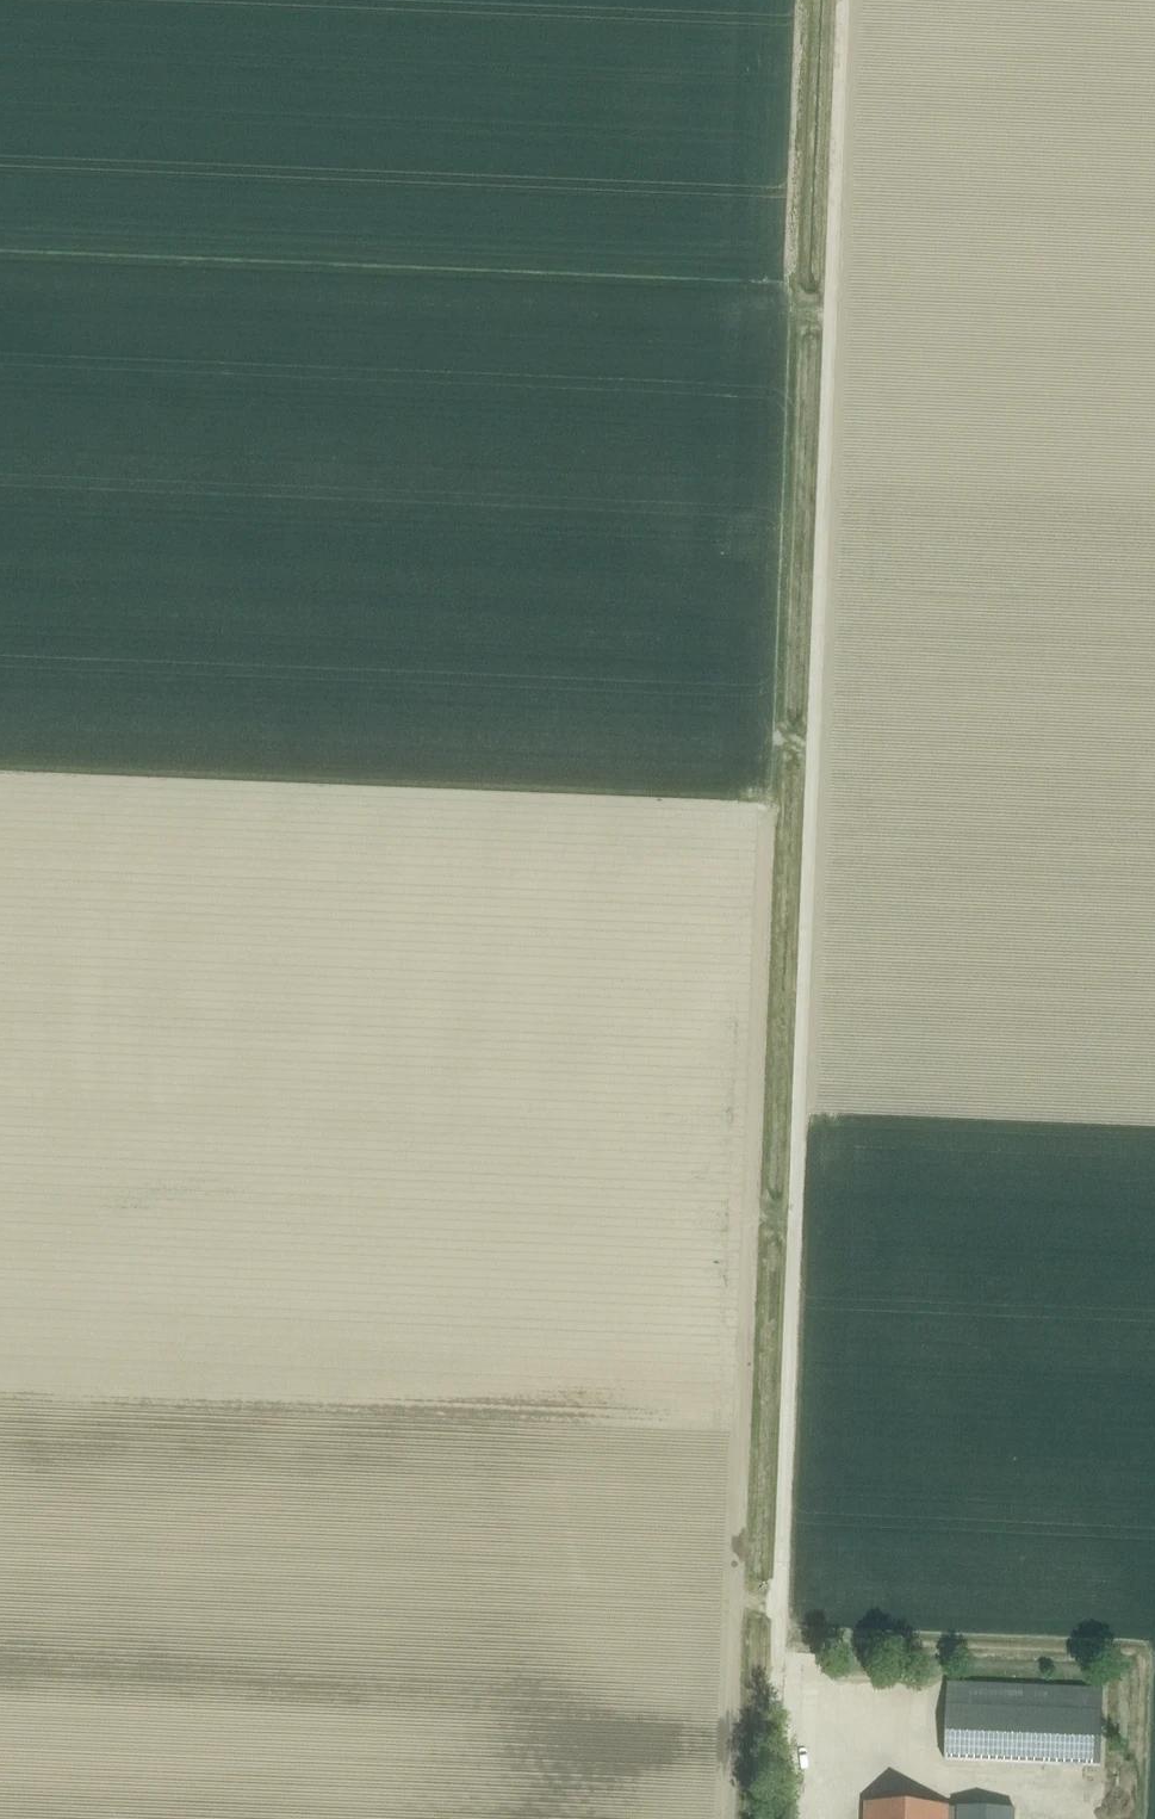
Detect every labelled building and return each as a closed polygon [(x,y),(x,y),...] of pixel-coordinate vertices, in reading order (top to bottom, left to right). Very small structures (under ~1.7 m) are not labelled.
[(1099,1767),(1102,1688),(946,1682),(943,1760),(1099,1767)] [(946,1807),(863,1804),(863,1818),(945,1818),(946,1807)] [(945,1818),(1015,1818),(1015,1809),(955,1806),(955,1809),(948,1809),(948,1807),(946,1807),(945,1818)]
